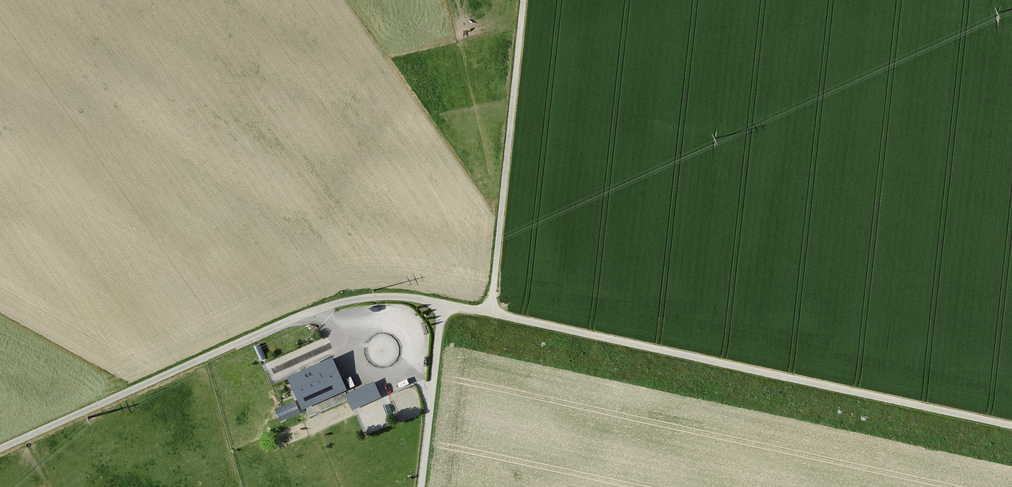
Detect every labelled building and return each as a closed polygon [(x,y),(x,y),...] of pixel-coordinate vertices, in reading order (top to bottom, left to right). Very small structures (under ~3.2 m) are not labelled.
[(331,350),(286,371),(303,406),(347,386),(331,350)] [(374,379),(346,392),(354,409),(382,395),(374,379)] [(292,399),(274,408),(280,421),(298,412),(292,399)]
